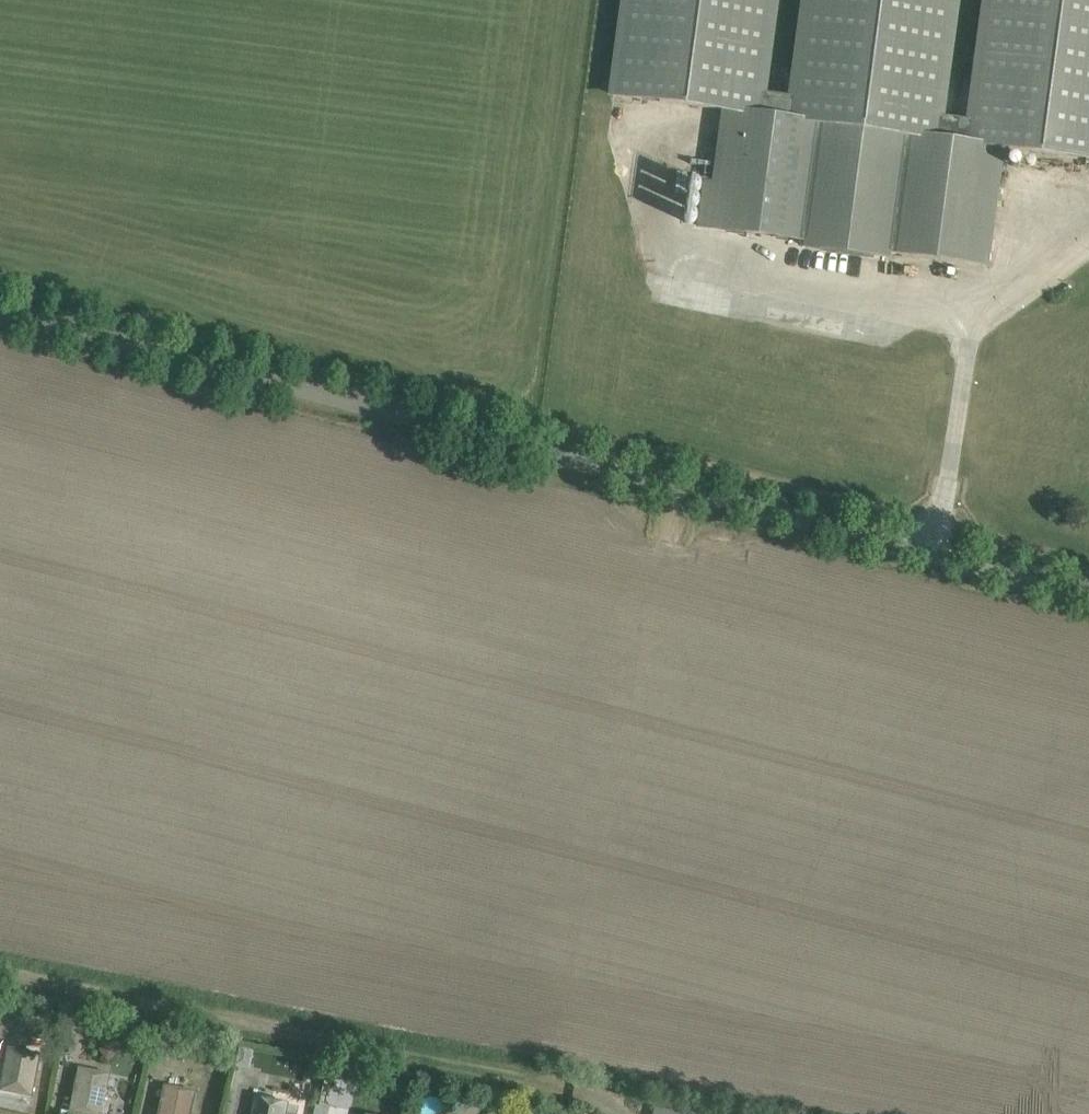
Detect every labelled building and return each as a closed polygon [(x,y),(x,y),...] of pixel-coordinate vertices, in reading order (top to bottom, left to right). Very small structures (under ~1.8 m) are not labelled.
[(965,117),(931,113),(946,0),(800,0),(787,94),(753,89),(764,0),(618,0),(606,91),(721,107),(705,229),(802,242),(802,248),(890,259),(891,254),(989,267),(1004,150),(1088,161),(1088,0),(981,0),(965,117)] [(72,1010),(70,1019),(79,1021),(81,1012),(72,1010)] [(67,1036),(64,1052),(73,1054),(76,1037),(67,1036)] [(239,1044),(235,1064),(243,1066),(250,1059),(253,1047),(239,1044)] [(0,1089),(0,1090),(32,1096),(39,1052),(7,1047),(0,1089)] [(157,1053),(155,1062),(165,1064),(167,1054),(157,1053)] [(69,1110),(88,1113),(101,1113),(110,1073),(78,1067),(69,1110)] [(158,1113),(191,1113),(196,1092),(164,1085),(158,1113)] [(251,1113),(297,1113),(285,1111),(287,1101),(255,1095),(251,1113)]
